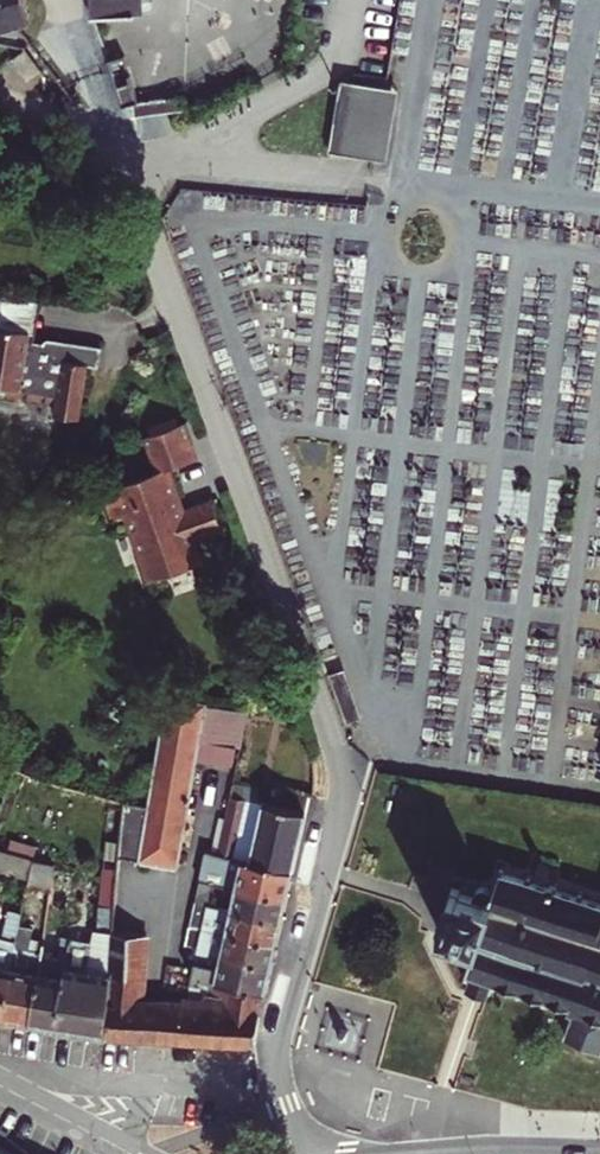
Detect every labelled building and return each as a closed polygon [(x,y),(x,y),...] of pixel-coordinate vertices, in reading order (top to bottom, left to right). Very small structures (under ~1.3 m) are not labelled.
[(27,0),(0,0),(0,25),(32,17),(27,0)] [(93,13),(136,12),(135,8),(145,8),(144,0),(93,0),(93,13)] [(44,72),(29,50),(16,59),(31,81),(44,72)] [(124,53),(109,58),(125,104),(140,99),(124,53)] [(400,87),(386,85),(343,77),(331,149),(388,159),(400,87)] [(6,291),(0,323),(34,330),(32,339),(38,340),(46,298),(6,291)] [(0,323),(0,391),(58,401),(56,413),(81,417),(91,363),(101,365),(105,345),(49,336),(48,341),(38,340),(32,339),(34,330),(0,323)] [(197,443),(184,407),(145,422),(158,457),(101,479),(112,506),(126,501),(133,522),(139,520),(147,542),(142,544),(150,566),(204,546),(196,525),(224,515),(213,485),(185,496),(169,453),(197,443)] [(210,702),(169,696),(150,808),(142,861),(181,869),(203,741),(224,744),(229,711),(209,708),(210,702)] [(263,788),(236,782),(233,796),(260,801),(263,788)] [(296,871),(312,797),(282,791),(279,805),(260,801),(233,796),(224,839),(221,854),(243,859),(296,871)] [(221,854),(224,839),(215,837),(211,852),(221,854)] [(6,873),(11,851),(0,848),(0,871),(6,873)] [(33,881),(37,859),(11,851),(6,873),(33,881)] [(206,862),(218,865),(221,854),(211,852),(208,851),(206,862)] [(37,859),(33,881),(29,897),(53,901),(59,864),(37,859)] [(215,882),(237,887),(290,899),(296,871),(243,859),(240,869),(218,865),(215,882)] [(218,865),(206,862),(192,925),(205,929),(206,923),(210,903),(215,882),(218,865)] [(116,932),(121,869),(106,868),(100,930),(116,932)] [(458,886),(455,897),(458,898),(453,912),(450,922),(446,921),(442,933),(454,937),(455,933),(473,940),(472,943),(478,945),(467,979),(473,982),(469,992),(475,994),(490,1000),(494,991),(499,993),(501,987),(521,994),(519,999),(525,1001),(527,996),(545,1004),(544,1009),(550,1011),(552,1006),(573,1014),(572,1018),(576,1020),(569,1037),(599,1048),(599,908),(591,905),(592,899),(587,897),(586,897),(584,903),(567,896),(568,891),(562,888),(560,893),(543,888),(544,882),(536,879),(534,885),(514,877),(516,872),(509,870),(502,891),(497,893),(493,890),(484,889),(478,898),(470,894),(472,891),(458,886)] [(232,908),(286,920),(290,899),(237,887),(232,908)] [(282,940),(286,920),(232,908),(210,903),(206,923),(282,940)] [(23,926),(26,913),(12,910),(5,938),(0,937),(0,1014),(5,1015),(23,926)] [(282,940),(206,923),(205,929),(201,945),(210,947),(203,978),(268,992),(271,992),(282,940)] [(40,976),(36,975),(39,951),(33,950),(36,929),(23,926),(5,1015),(32,1020),(40,976)] [(112,976),(116,932),(100,930),(96,929),(91,973),(112,976)] [(149,935),(116,932),(112,976),(111,987),(144,990),(149,935)] [(56,1024),(108,1032),(111,987),(112,976),(91,973),(68,970),(65,981),(56,1024)] [(65,981),(40,976),(32,1020),(56,1024),(65,981)] [(193,1008),(171,1007),(143,1004),(140,1035),(256,1046),(268,992),(203,978),(195,976),(195,982),(211,985),(211,991),(220,992),(220,996),(228,996),(227,1009),(207,1008),(208,995),(194,994),(193,1008)] [(144,990),(111,987),(108,1032),(140,1035),(143,1004),(144,990)] [(173,993),(171,1007),(193,1008),(194,994),(173,993)] [(220,996),(208,995),(207,1008),(227,1009),(228,996),(220,996)] [(20,1152),(0,1142),(0,1153),(19,1153),(20,1152)]
